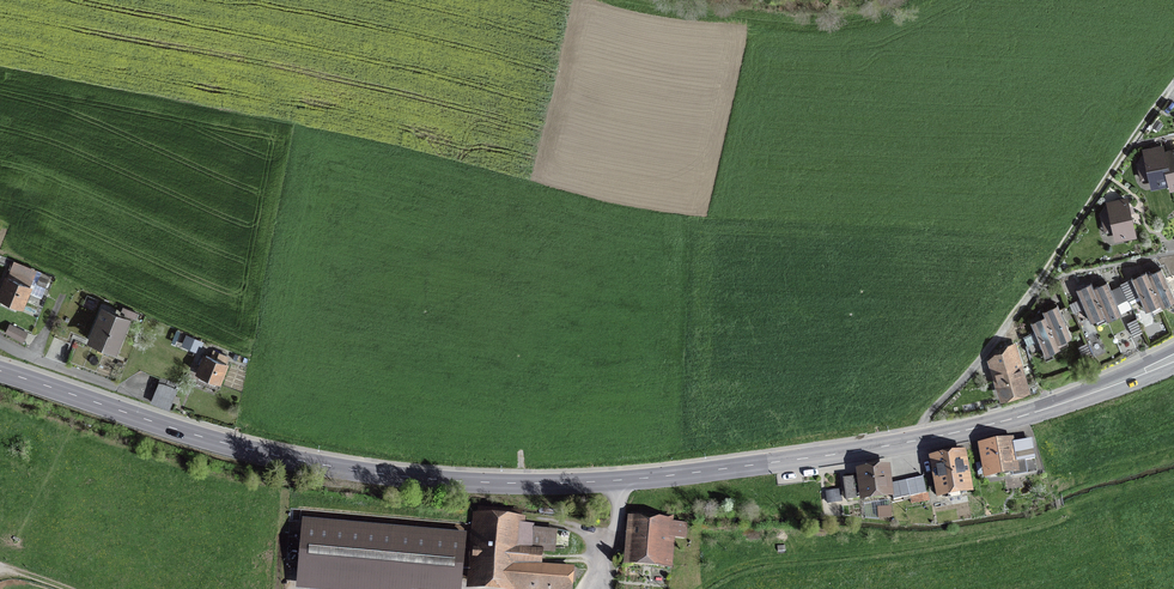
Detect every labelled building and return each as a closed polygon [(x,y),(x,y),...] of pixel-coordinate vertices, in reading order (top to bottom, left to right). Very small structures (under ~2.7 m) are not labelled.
[(1170,186),(1163,154),(1162,148),(1143,152),(1151,190),(1170,186)] [(1170,186),(1172,193),(1173,192),(1173,152),(1163,154),(1170,186)] [(1128,202),(1107,207),(1115,241),(1136,237),(1128,202)] [(48,283),(39,279),(34,277),(37,270),(14,260),(0,295),(0,297),(23,306),(30,290),(42,295),(48,283)] [(1146,274),(1158,301),(1160,305),(1173,299),(1160,267),(1146,274)] [(1158,301),(1146,274),(1145,270),(1129,277),(1143,308),(1158,301)] [(50,277),(41,274),(39,279),(48,283),(50,277)] [(1092,287),(1104,313),(1106,318),(1120,312),(1106,281),(1092,287)] [(1104,313),(1092,287),(1090,282),(1074,288),(1088,320),(1104,313)] [(1046,316),(1055,341),(1070,335),(1058,303),(1043,308),(1046,316)] [(127,319),(103,309),(91,339),(115,348),(127,319)] [(1055,341),(1046,316),(1031,322),(1041,351),(1057,346),(1055,341)] [(1137,318),(1128,322),(1133,334),(1142,330),(1137,318)] [(28,333),(10,324),(5,334),(23,343),(28,333)] [(201,349),(204,336),(185,333),(183,345),(201,349)] [(1088,342),(1079,346),(1084,357),(1093,353),(1088,342)] [(1015,344),(993,351),(986,361),(997,398),(1028,388),(1015,344)] [(209,348),(199,373),(220,381),(230,356),(209,348)] [(180,385),(161,378),(155,394),(174,401),(180,385)] [(1034,437),(980,445),(985,477),(1039,469),(1034,437)] [(964,448),(927,454),(934,496),(971,490),(964,448)] [(850,470),(851,475),(841,477),(845,500),(855,498),(855,499),(889,494),(885,466),(850,470)] [(906,479),(910,495),(926,492),(922,475),(906,479)] [(898,481),(901,497),(910,495),(906,479),(898,481)] [(901,497),(898,481),(890,482),(894,499),(901,497)] [(840,490),(825,492),(827,505),(842,503),(840,490)] [(475,509),(469,587),(496,588),(571,588),(573,561),(544,559),(545,547),(535,547),(538,514),(475,509)] [(691,522),(627,517),(623,568),(673,572),(675,542),(689,543),(691,522)] [(301,521),(296,587),(326,588),(460,588),(465,533),(301,521)]
